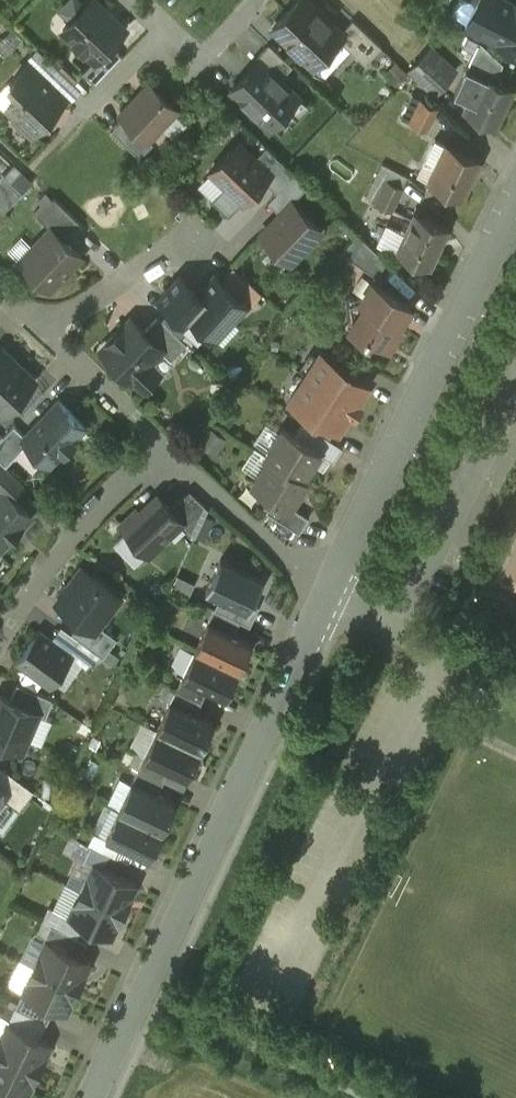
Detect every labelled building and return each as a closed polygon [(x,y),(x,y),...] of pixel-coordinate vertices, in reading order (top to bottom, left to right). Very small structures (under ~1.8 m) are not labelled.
[(64,28),(96,59),(97,60),(112,44),(127,28),(97,0),(91,0),(64,28)] [(311,0),(299,0),(273,27),(312,64),(338,37),(344,31),(343,30),(311,0)] [(513,0),(482,0),(478,8),(484,10),(476,28),(515,48),(515,2),(513,0)] [(383,46),(354,18),(343,30),(344,31),(338,37),(366,63),(383,46)] [(503,59),(481,39),(468,66),(494,78),(502,60),(503,59)] [(112,44),(97,60),(96,59),(84,71),(96,83),(123,54),(112,44)] [(432,46),(421,58),(427,64),(438,52),(432,46)] [(438,52),(427,64),(446,82),(458,70),(438,52)] [(260,60),(232,89),(271,127),(300,96),(281,77),(261,58),(260,60)] [(446,82),(427,64),(421,58),(410,69),(436,94),(447,82),(446,82)] [(67,97),(30,62),(10,82),(22,93),(8,107),(21,119),(17,123),(29,135),(33,131),(34,131),(67,97)] [(468,66),(456,91),(470,98),(466,108),(498,123),(515,88),(494,78),(468,66)] [(178,107),(151,82),(122,113),(125,116),(149,138),(149,137),(178,107)] [(422,98),(417,110),(408,106),(402,117),(411,121),(411,122),(427,130),(439,106),(422,98)] [(149,138),(125,116),(112,129),(141,156),(154,142),(149,137),(149,138)] [(271,172),(239,141),(212,169),(244,200),(271,172)] [(481,158),(448,142),(429,180),(463,197),(481,158)] [(409,175),(383,162),(378,173),(388,179),(388,178),(403,186),(409,175)] [(3,212),(23,190),(5,172),(0,177),(0,209),(3,212)] [(296,172),(284,184),(297,197),(309,184),(296,172)] [(388,179),(376,201),(392,209),(403,186),(388,178),(388,179)] [(83,222),(54,195),(38,213),(51,226),(52,225),(67,239),(83,222)] [(293,199),(262,232),(292,260),(323,228),(293,199)] [(449,227),(416,211),(397,250),(431,266),(449,227)] [(67,239),(52,225),(51,226),(21,258),(22,259),(20,262),(20,268),(28,276),(35,276),(37,273),(51,287),(83,254),(67,239)] [(359,232),(342,251),(378,274),(388,259),(359,232)] [(217,274),(186,307),(212,331),(227,314),(232,318),(247,303),(247,302),(234,290),(217,274)] [(247,276),(234,290),(247,302),(247,303),(250,305),(263,291),(247,276)] [(412,304),(374,279),(364,295),(346,299),(350,317),(346,322),(369,337),(373,331),(391,343),(403,324),(400,322),(412,304)] [(160,314),(144,330),(163,348),(163,349),(172,358),(188,341),(160,314)] [(131,317),(103,347),(144,387),(160,370),(151,361),(163,349),(163,348),(144,330),(131,317)] [(4,346),(0,350),(0,405),(5,411),(37,378),(4,346)] [(348,365),(322,348),(291,396),(317,413),(318,411),(326,416),(338,424),(340,425),(351,409),(355,411),(362,400),(358,398),(369,381),(347,367),(348,365)] [(26,434),(24,437),(28,442),(50,462),(63,449),(65,451),(76,440),(74,438),(86,425),(59,399),(26,434)] [(326,416),(318,429),(330,437),(338,424),(326,416)] [(0,439),(0,457),(7,464),(28,442),(24,437),(26,434),(15,423),(0,439)] [(318,429),(310,425),(302,438),(322,451),(321,452),(334,460),(344,446),(330,437),(318,429)] [(302,438),(283,426),(266,453),(270,456),(270,455),(305,477),(321,452),(322,451),(302,438)] [(305,477),(270,455),(270,456),(253,481),(276,496),(292,506),(293,505),(309,479),(305,477)] [(0,457),(0,488),(2,489),(4,486),(13,494),(25,482),(7,464),(0,457)] [(4,486),(2,489),(0,491),(0,549),(33,514),(13,494),(4,486)] [(190,488),(171,505),(184,519),(183,520),(196,534),(209,506),(190,488)] [(159,493),(140,510),(138,507),(122,522),(150,551),(183,520),(184,519),(171,505),(159,493)] [(292,506),(276,496),(267,509),(300,531),(310,516),(293,505),(292,506)] [(222,557),(207,588),(221,595),(250,608),(254,601),(265,577),(222,557)] [(115,589),(83,565),(58,600),(82,618),(96,628),(100,622),(115,603),(108,598),(115,589)] [(250,608),(221,595),(215,606),(241,619),(251,624),(261,604),(254,601),(250,608)] [(241,619),(215,606),(209,619),(235,631),(241,619)] [(100,622),(96,628),(82,618),(73,631),(98,649),(104,654),(118,636),(100,622)] [(209,619),(209,618),(196,646),(241,667),(254,640),(235,631),(209,619)] [(73,631),(62,623),(52,638),(73,653),(87,664),(98,649),(73,631)] [(52,638),(40,629),(19,658),(52,682),(73,653),(52,638)] [(241,667),(196,646),(183,673),(184,674),(209,686),(228,695),(241,667)] [(209,686),(184,674),(178,687),(203,699),(209,686)] [(55,697),(18,681),(11,697),(40,710),(39,711),(47,715),(55,697)] [(203,699),(178,687),(171,699),(197,711),(203,699)] [(0,692),(0,737),(23,747),(39,711),(40,710),(11,697),(0,692)] [(171,699),(158,726),(202,747),(203,746),(203,747),(216,720),(197,711),(171,699)] [(202,747),(158,726),(145,754),(171,766),(190,775),(202,748),(202,747)] [(171,766),(145,754),(139,766),(165,778),(171,766)] [(3,764),(0,768),(0,783),(9,790),(5,796),(20,807),(35,788),(3,764)] [(165,778),(139,766),(133,779),(159,791),(165,778)] [(159,791),(133,779),(120,806),(164,827),(165,827),(178,800),(159,791)] [(5,796),(9,790),(0,783),(0,802),(5,796)] [(164,827),(120,806),(107,834),(122,841),(136,848),(151,855),(164,828),(164,827)] [(107,834),(99,830),(93,842),(109,850),(116,853),(122,841),(107,834)] [(93,842),(79,836),(72,850),(86,857),(93,842)] [(136,848),(122,841),(116,853),(130,860),(136,848)] [(109,850),(93,842),(86,857),(95,862),(95,861),(102,864),(109,850)] [(102,864),(95,861),(95,862),(89,874),(88,874),(82,887),(126,908),(132,895),(131,894),(138,881),(102,864)] [(126,908),(82,887),(76,900),(77,900),(71,913),(93,924),(113,933),(119,920),(120,921),(126,908)] [(66,911),(54,905),(48,919),(52,921),(60,925),(66,911)] [(71,913),(66,911),(60,925),(77,933),(86,938),(93,924),(71,913)] [(60,925),(52,921),(44,938),(48,939),(48,938),(70,949),(77,933),(60,925)] [(86,938),(77,933),(70,949),(88,958),(96,942),(86,938)] [(70,949),(48,938),(48,939),(42,950),(41,950),(35,963),(80,984),(86,971),(85,971),(91,959),(88,958),(70,949)] [(80,984),(35,963),(29,976),(30,976),(24,988),(37,994),(56,1003),(67,1009),(73,997),(74,997),(80,984)] [(24,988),(17,1004),(29,1010),(37,994),(24,988)] [(56,1003),(37,994),(29,1010),(48,1019),(56,1003)] [(29,1010),(17,1004),(9,1020),(40,1035),(48,1019),(29,1010)] [(9,1020),(3,1032),(2,1032),(0,1037),(0,1046),(41,1066),(47,1053),(46,1053),(52,1041),(40,1035),(9,1020)] [(0,1046),(0,1077),(28,1090),(34,1079),(35,1079),(41,1066),(0,1046)] [(0,1082),(0,1097),(3,1097),(8,1086),(0,1082)]
